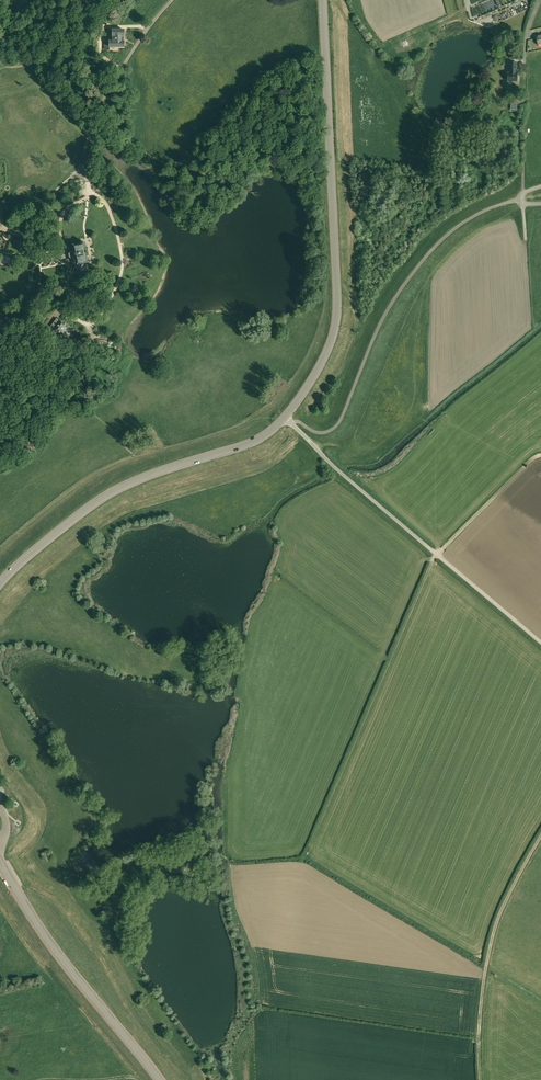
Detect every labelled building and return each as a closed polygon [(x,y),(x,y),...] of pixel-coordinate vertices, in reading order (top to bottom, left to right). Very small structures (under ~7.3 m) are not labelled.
[(124,35),(124,29),(112,29),(112,41),(109,41),(109,47),(124,47),(124,41),(121,41),(121,35),(124,35)] [(517,73),(516,73),(516,63),(509,62),(508,73),(507,81),(513,81),(517,81),(517,73)] [(77,264),(78,264),(79,267),(81,267),(82,268),(86,268),(86,266),(88,266),(87,262),(88,262),(84,242),(73,244),(75,250),(71,251),(69,253),(70,257),(72,258),(76,258),(77,264)] [(4,255),(2,261),(9,263),(11,258),(4,255)] [(74,332),(71,329),(72,328),(62,320),(61,322),(57,319),(51,328),(68,340),(74,332)]
